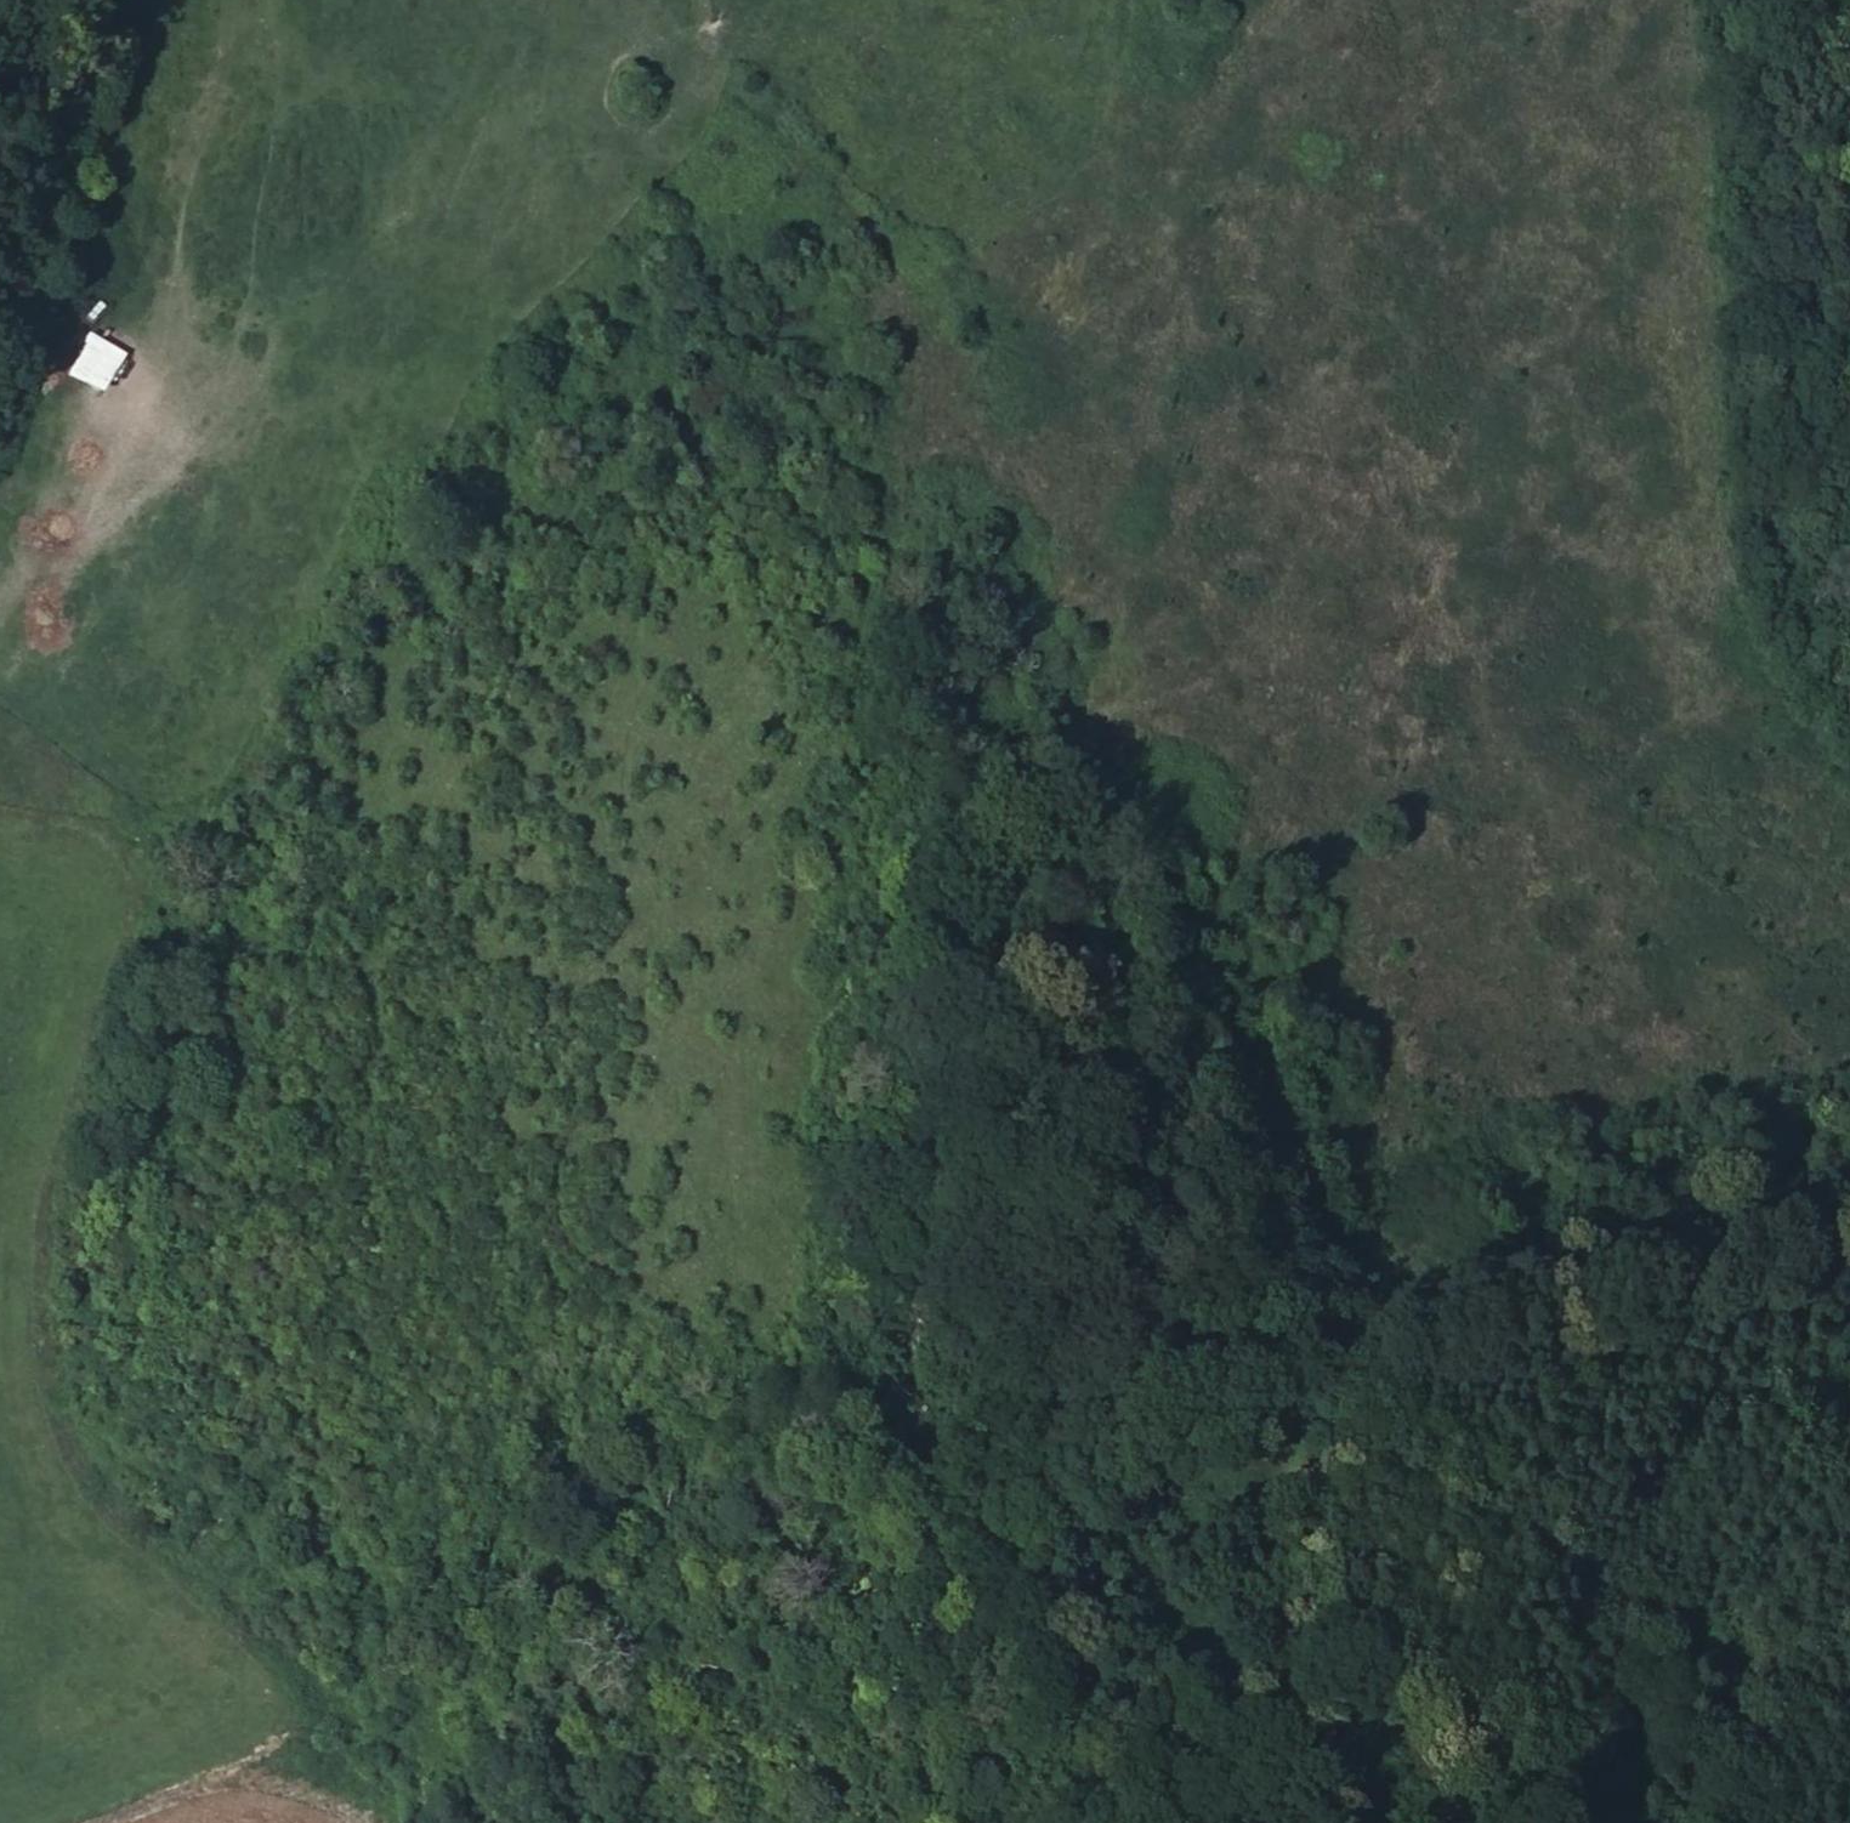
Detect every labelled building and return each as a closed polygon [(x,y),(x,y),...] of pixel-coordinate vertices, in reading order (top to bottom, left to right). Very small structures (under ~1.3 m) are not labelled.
[(70,373),(105,394),(128,356),(93,335),(70,373)]
